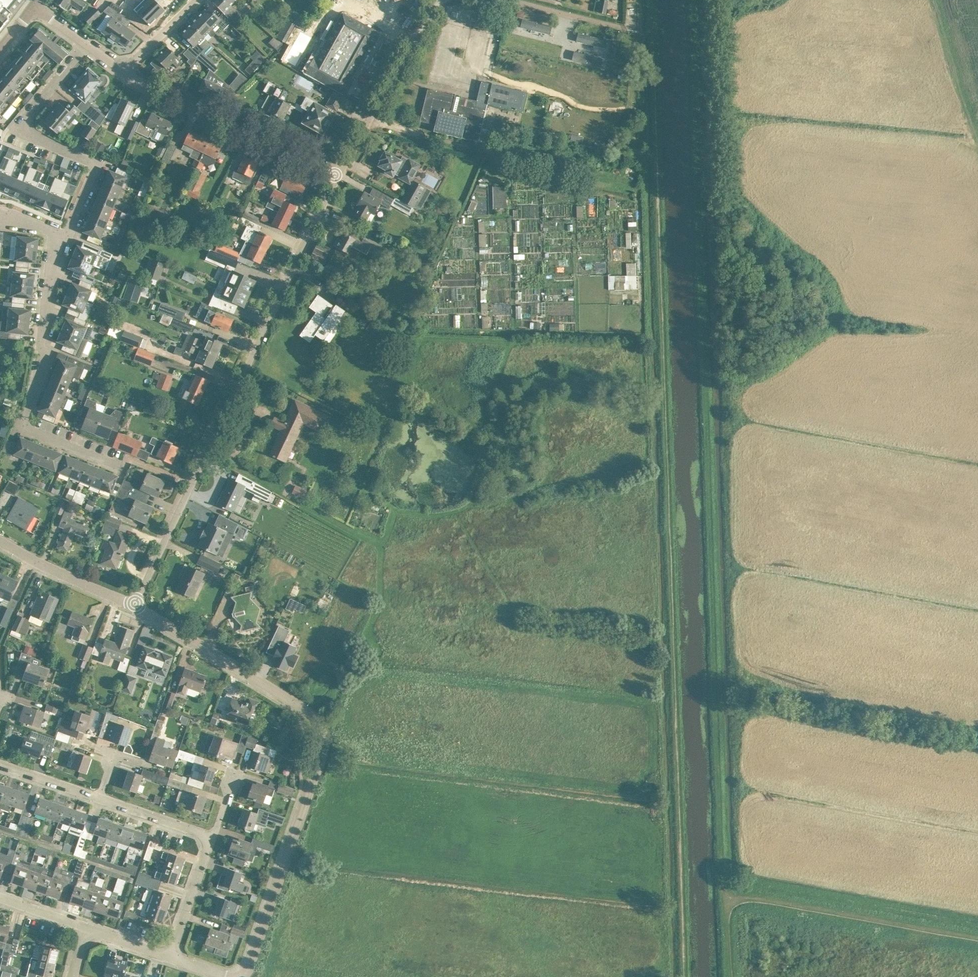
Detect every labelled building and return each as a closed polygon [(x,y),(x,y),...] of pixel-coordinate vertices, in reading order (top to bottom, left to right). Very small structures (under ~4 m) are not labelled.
[(12,13),(23,0),(0,0),(0,3),(12,13)] [(53,2),(65,10),(70,3),(82,11),(86,5),(80,0),(55,0),(53,2)] [(134,10),(150,27),(166,11),(154,0),(145,0),(134,10)] [(224,14),(232,22),(240,14),(236,10),(236,11),(230,6),(236,0),(215,0),(212,2),(224,14)] [(605,0),(602,0),(599,12),(607,14),(610,1),(605,0)] [(0,3),(0,30),(8,20),(5,17),(10,12),(12,13),(0,3)] [(112,18),(108,24),(102,33),(109,37),(108,38),(114,43),(115,42),(117,44),(119,42),(125,47),(135,33),(127,27),(131,22),(109,6),(103,11),(112,18)] [(89,25),(101,13),(95,8),(84,19),(89,25)] [(224,14),(219,19),(208,8),(199,17),(212,30),(212,29),(216,33),(218,35),(227,27),(232,22),(224,14)] [(314,59),(306,73),(309,75),(336,91),(345,96),(353,81),(351,79),(368,47),(371,49),(380,34),(371,29),(343,13),(342,13),(334,27),(332,26),(325,38),(328,39),(316,60),(314,59)] [(508,28),(514,29),(517,17),(511,16),(508,28)] [(199,17),(191,25),(204,38),(209,33),(213,37),(216,33),(212,29),(212,30),(199,17)] [(277,38),(285,43),(296,25),(287,20),(277,38)] [(552,37),(554,29),(523,21),(521,29),(552,37)] [(191,25),(181,34),(200,53),(201,52),(206,56),(214,48),(204,38),(191,25)] [(31,40),(32,41),(45,52),(53,43),(46,36),(47,35),(40,29),(31,40)] [(285,60),(295,66),(311,37),(301,31),(285,60)] [(607,51),(609,42),(579,34),(577,43),(607,51)] [(611,41),(613,41),(618,43),(620,35),(613,34),(611,41)] [(277,51),(283,44),(274,36),(268,43),(277,51)] [(52,57),(45,52),(32,41),(28,45),(28,48),(24,54),(42,69),(52,57)] [(615,55),(615,53),(618,43),(613,41),(610,54),(608,59),(613,61),(615,55)] [(61,49),(53,43),(45,52),(52,57),(60,64),(69,53),(62,47),(61,49)] [(166,69),(171,64),(172,63),(178,68),(183,63),(178,58),(178,57),(167,47),(150,63),(158,71),(163,66),(166,69)] [(187,50),(183,54),(189,59),(193,55),(187,50)] [(602,70),(605,60),(575,52),(572,62),(602,70)] [(32,81),(42,69),(24,54),(19,59),(16,60),(12,64),(32,81)] [(213,64),(203,54),(198,60),(209,69),(213,64)] [(253,60),(249,65),(255,70),(259,65),(253,60)] [(22,93),(32,81),(12,64),(8,69),(8,72),(4,78),(22,93)] [(255,70),(249,65),(244,70),(251,75),(255,70)] [(71,90),(79,96),(85,102),(98,87),(101,90),(107,83),(108,82),(108,81),(108,80),(107,79),(107,78),(106,77),(105,77),(104,76),(103,76),(102,76),(101,76),(100,77),(98,76),(98,77),(88,69),(82,77),(81,76),(76,82),(77,83),(71,90)] [(244,85),(248,80),(242,74),(237,79),(244,85)] [(205,79),(204,82),(200,91),(201,91),(202,94),(206,96),(208,95),(221,101),(224,95),(229,101),(223,107),(223,108),(235,96),(237,93),(225,83),(218,77),(214,83),(205,79)] [(12,105),(22,93),(4,78),(0,82),(0,95),(12,105)] [(428,89),(420,121),(435,125),(433,131),(468,140),(468,139),(471,124),(482,127),(488,104),(523,113),(528,93),(491,84),(482,81),(477,101),(428,89)] [(268,113),(270,112),(275,115),(275,117),(279,119),(281,119),(282,119),(286,111),(289,113),(292,107),(296,109),(298,104),(290,100),(292,95),(276,86),(263,108),(264,109),(264,111),(268,113)] [(301,106),(298,104),(296,109),(303,113),(302,115),(305,117),(302,123),(323,135),(335,114),(334,113),(335,110),(336,111),(343,98),(334,93),(327,106),(328,106),(326,109),(306,98),(302,106),(301,105),(301,106)] [(2,117),(12,105),(0,95),(0,115),(2,117)] [(224,108),(235,114),(237,110),(236,109),(234,108),(234,107),(234,106),(234,104),(234,102),(235,101),(237,98),(235,96),(224,108)] [(122,99),(119,104),(115,102),(106,117),(120,124),(116,132),(121,134),(130,117),(131,117),(134,112),(132,111),(134,105),(122,99)] [(75,117),(81,110),(71,102),(66,108),(60,103),(44,122),(57,134),(73,115),(75,117)] [(85,114),(92,119),(100,126),(106,116),(93,105),(85,114)] [(141,119),(136,131),(149,137),(151,138),(151,139),(157,142),(158,141),(161,142),(165,134),(166,135),(171,123),(152,113),(148,122),(141,119)] [(90,141),(100,126),(92,119),(81,136),(90,141)] [(131,124),(125,137),(131,140),(137,127),(131,124)] [(471,124),(468,139),(479,142),(481,133),(482,127),(471,124)] [(521,127),(520,132),(529,135),(531,129),(521,127)] [(197,168),(210,141),(190,131),(181,149),(191,153),(189,156),(195,159),(191,165),(197,168)] [(486,144),(489,135),(481,133),(479,142),(486,144)] [(210,141),(197,168),(201,170),(204,164),(208,166),(214,164),(222,146),(210,141)] [(101,155),(106,147),(99,143),(95,151),(101,155)] [(163,158),(162,161),(169,164),(177,146),(170,143),(169,143),(167,148),(163,158)] [(401,161),(394,157),(385,152),(380,160),(381,161),(379,166),(387,170),(386,172),(393,176),(395,171),(402,175),(400,177),(409,182),(419,166),(410,161),(409,161),(403,157),(401,161)] [(11,159),(4,156),(0,166),(0,185),(11,159)] [(236,169),(233,177),(249,185),(256,170),(254,169),(257,163),(245,157),(239,170),(236,169)] [(0,185),(0,190),(11,194),(17,179),(11,177),(18,161),(11,159),(0,185)] [(120,166),(127,171),(131,166),(128,164),(128,163),(124,160),(120,166)] [(17,179),(11,194),(24,200),(36,169),(30,167),(23,182),(17,179)] [(109,170),(105,181),(125,189),(132,173),(118,167),(115,173),(109,170)] [(36,169),(24,200),(36,205),(43,190),(37,187),(43,172),(36,169)] [(199,191),(207,174),(197,170),(189,186),(188,186),(185,193),(197,199),(201,191),(199,191)] [(258,181),(261,183),(264,184),(270,173),(263,170),(258,181)] [(287,174),(279,189),(299,199),(307,184),(287,174)] [(43,190),(36,205),(49,210),(62,180),(55,177),(49,192),(43,190)] [(62,180),(49,210),(62,216),(69,201),(62,198),(68,183),(62,180)] [(105,181),(101,191),(118,198),(122,189),(125,190),(125,189),(105,181)] [(425,187),(414,181),(402,201),(413,207),(425,187)] [(223,183),(217,195),(225,199),(230,187),(223,183)] [(505,187),(493,186),(493,208),(506,208),(505,187)] [(290,219),(296,206),(284,200),(287,195),(276,189),(271,200),(269,199),(266,206),(278,212),(278,213),(290,219)] [(101,191),(96,201),(103,204),(102,205),(113,209),(118,198),(101,191)] [(372,196),(369,195),(364,192),(357,205),(359,206),(353,216),(365,222),(371,213),(374,214),(380,203),(389,208),(394,199),(381,192),(381,193),(382,193),(379,199),(373,195),(372,196)] [(402,201),(398,199),(394,206),(409,215),(413,207),(402,201)] [(96,201),(92,211),(109,218),(113,209),(102,205),(103,204),(96,201)] [(471,202),(467,211),(472,213),(476,204),(471,202)] [(141,215),(150,219),(154,210),(145,206),(141,215)] [(92,211),(88,222),(105,229),(109,218),(92,211)] [(259,218),(245,211),(243,217),(256,223),(259,218)] [(263,215),(261,219),(284,231),(290,219),(278,213),(275,219),(270,216),(269,218),(263,215)] [(234,214),(232,218),(237,221),(236,221),(248,227),(253,229),(247,241),(266,251),(272,238),(263,234),(259,232),(256,230),(258,225),(249,221),(234,214)] [(539,217),(521,217),(521,231),(540,231),(539,217)] [(628,229),(636,229),(636,217),(628,218),(628,229)] [(89,234),(87,240),(99,245),(101,239),(100,239),(105,229),(88,222),(83,232),(89,234)] [(182,228),(178,223),(173,228),(178,232),(182,228)] [(334,246),(342,251),(348,253),(356,239),(353,238),(355,233),(349,230),(347,234),(345,233),(341,240),(338,238),(334,246)] [(487,252),(487,233),(478,233),(479,252),(487,252)] [(383,244),(366,234),(361,242),(379,252),(383,244)] [(10,248),(16,249),(37,251),(38,239),(12,236),(10,248)] [(241,254),(238,261),(244,264),(247,257),(251,258),(260,263),(266,251),(247,241),(241,254)] [(78,246),(73,257),(93,265),(100,268),(107,251),(86,243),(84,248),(78,246)] [(217,244),(214,251),(238,261),(241,254),(217,244)] [(122,247),(119,253),(129,257),(131,251),(122,247)] [(17,261),(16,267),(29,268),(29,262),(36,263),(37,251),(16,249),(15,260),(17,261)] [(211,250),(207,258),(228,266),(234,269),(238,261),(214,251),(211,250)] [(74,271),(72,276),(93,285),(91,284),(93,281),(86,278),(87,276),(88,276),(93,265),(73,257),(68,268),(74,271)] [(159,281),(165,264),(151,259),(145,276),(159,281)] [(626,274),(608,275),(608,290),(637,289),(637,262),(625,262),(626,274)] [(323,270),(332,274),(338,278),(342,271),(327,263),(323,270)] [(226,269),(221,281),(225,283),(228,284),(249,294),(255,281),(246,277),(234,271),(235,269),(234,269),(228,266),(226,269)] [(14,272),(12,284),(33,287),(34,275),(28,274),(29,268),(16,267),(15,273),(14,272)] [(442,285),(476,286),(476,274),(442,273),(442,285)] [(72,283),(68,294),(87,302),(92,291),(90,290),(93,285),(72,276),(81,280),(78,285),(72,283)] [(131,279),(124,298),(138,303),(144,283),(131,279)] [(225,283),(217,299),(236,308),(238,304),(243,307),(249,294),(228,284),(225,283)] [(13,296),(12,302),(25,304),(25,298),(32,299),(33,287),(12,284),(11,296),(13,296)] [(69,307),(67,313),(94,324),(85,320),(92,304),(87,302),(68,294),(63,305),(69,307)] [(299,335),(308,341),(310,343),(315,335),(324,341),(335,325),(336,326),(339,326),(341,324),(341,322),(340,320),(339,319),(345,311),(336,304),(335,306),(318,295),(309,307),(316,312),(299,335)] [(123,310),(125,302),(118,299),(116,307),(123,310)] [(10,308),(8,320),(29,322),(31,310),(24,310),(25,304),(12,302),(11,308),(10,308)] [(160,303),(157,312),(172,317),(175,309),(160,303)] [(227,331),(228,330),(230,331),(232,326),(230,325),(232,320),(211,310),(212,307),(205,304),(198,318),(206,321),(206,320),(212,323),(212,324),(227,331)] [(67,319),(62,330),(87,341),(94,324),(67,313),(75,316),(73,322),(67,319)] [(481,328),(491,328),(491,316),(481,316),(481,328)] [(361,317),(358,323),(365,326),(368,321),(361,317)] [(172,318),(169,324),(182,330),(183,328),(193,332),(195,326),(172,318)] [(0,337),(8,338),(21,339),(21,334),(28,334),(29,322),(8,320),(2,320),(0,337)] [(382,338),(386,330),(370,320),(366,329),(382,338)] [(109,331),(107,336),(119,340),(120,340),(134,346),(140,348),(143,338),(124,330),(124,331),(111,326),(109,331)] [(107,336),(109,331),(101,327),(98,332),(107,336)] [(64,344),(61,350),(80,357),(87,341),(62,330),(57,341),(64,344)] [(189,334),(185,342),(216,356),(222,344),(202,334),(199,339),(189,334)] [(185,349),(183,355),(191,358),(197,360),(197,361),(211,367),(216,356),(185,342),(182,348),(185,349)] [(136,352),(134,360),(151,366),(155,354),(140,348),(134,346),(132,350),(136,352)] [(60,359),(56,369),(72,376),(78,379),(83,369),(84,369),(86,363),(68,356),(66,361),(60,359)] [(56,369),(51,379),(68,386),(72,376),(56,369)] [(167,391),(172,377),(161,373),(160,375),(154,373),(152,378),(159,380),(156,387),(167,391)] [(183,398),(188,401),(197,405),(198,404),(197,404),(200,397),(201,397),(208,381),(194,374),(190,381),(193,383),(189,391),(187,390),(183,398)] [(51,379),(47,390),(64,397),(68,386),(51,379)] [(68,399),(64,397),(47,390),(43,400),(59,407),(64,409),(68,399)] [(87,398),(81,413),(87,416),(82,428),(95,433),(103,412),(96,410),(96,402),(87,398)] [(44,413),(42,418),(54,423),(56,418),(55,417),(59,407),(43,400),(38,410),(44,413)] [(273,457),(275,458),(275,456),(283,460),(289,448),(291,449),(292,449),(291,448),(302,424),(320,432),(327,416),(310,408),(310,407),(295,400),(290,411),(291,411),(286,423),(275,418),(271,425),(282,430),(271,454),(273,455),(273,457)] [(103,412),(95,433),(108,439),(113,426),(119,428),(125,413),(116,409),(110,415),(103,412)] [(113,447),(136,456),(141,442),(119,433),(113,447)] [(149,443),(154,445),(151,453),(158,456),(158,457),(171,463),(178,448),(172,445),(173,443),(165,440),(164,442),(152,436),(149,443)] [(13,441),(8,453),(14,456),(14,454),(25,459),(31,442),(21,437),(18,443),(13,441)] [(13,441),(7,439),(2,451),(8,453),(13,441)] [(31,442),(25,459),(35,463),(41,446),(31,442)] [(41,446),(35,463),(45,467),(52,450),(41,446)] [(139,448),(137,456),(147,460),(150,451),(139,448)] [(52,450),(45,467),(56,471),(62,454),(52,450)] [(76,460),(66,456),(59,472),(70,476),(76,460)] [(76,460),(70,476),(80,481),(87,464),(76,460)] [(87,464),(80,481),(90,485),(97,468),(87,464)] [(97,468),(90,485),(100,489),(107,472),(97,468)] [(107,472),(100,489),(111,493),(110,494),(116,496),(121,487),(122,485),(115,482),(118,476),(107,472)] [(148,474),(144,481),(136,478),(133,483),(124,479),(122,485),(121,487),(130,491),(144,497),(147,492),(158,497),(165,482),(148,474)] [(257,483),(250,479),(245,486),(241,484),(232,480),(224,497),(222,496),(218,504),(223,507),(222,508),(224,509),(225,508),(233,512),(244,489),(265,499),(269,500),(273,492),(270,491),(257,483)] [(15,494),(19,486),(10,481),(5,489),(15,494)] [(295,485),(292,493),(303,498),(307,490),(295,485)] [(142,503),(144,497),(130,491),(121,487),(116,496),(126,500),(124,504),(133,508),(129,515),(146,522),(153,508),(142,503)] [(19,497),(12,510),(7,519),(27,530),(32,521),(39,508),(19,497)] [(65,502),(60,500),(55,512),(61,514),(65,502)] [(65,510),(62,517),(59,526),(64,528),(57,547),(67,551),(76,531),(85,534),(84,536),(85,536),(89,525),(71,518),(73,513),(65,510)] [(202,539),(198,546),(216,555),(227,532),(243,539),(249,529),(219,514),(214,525),(209,523),(206,530),(204,529),(200,538),(202,539)] [(119,528),(122,522),(108,517),(106,523),(112,526),(116,527),(119,528)] [(112,526),(106,523),(103,532),(113,536),(116,527),(112,526)] [(107,549),(105,553),(102,563),(116,568),(121,555),(122,555),(123,554),(121,553),(122,550),(125,550),(130,537),(118,532),(114,544),(105,541),(102,548),(107,549)] [(198,563),(207,567),(217,572),(220,565),(201,556),(198,563)] [(192,597),(204,574),(188,566),(177,590),(192,597)] [(9,600),(18,581),(10,578),(9,581),(0,577),(0,596),(9,600)] [(37,602),(28,621),(40,626),(43,619),(47,622),(53,609),(51,608),(55,598),(57,599),(58,599),(43,593),(39,603),(37,602)] [(234,613),(231,612),(232,618),(234,616),(242,625),(255,622),(259,609),(249,599),(237,602),(234,613)] [(290,599),(286,609),(293,612),(298,603),(290,599)] [(321,601),(318,607),(325,610),(329,602),(323,600),(322,602),(321,601)] [(3,606),(0,614),(0,625),(5,627),(13,610),(3,606)] [(73,612),(69,621),(68,624),(76,627),(71,639),(79,642),(81,637),(86,639),(88,632),(89,632),(93,620),(73,612)] [(19,632),(25,618),(19,615),(12,629),(10,635),(21,639),(23,634),(19,632)] [(279,625),(269,645),(277,649),(273,657),(276,658),(273,664),(285,670),(288,664),(293,666),(298,656),(293,654),(296,648),(284,642),(290,631),(279,625)] [(96,641),(93,651),(92,654),(100,656),(99,660),(108,663),(110,657),(120,661),(117,670),(125,672),(129,659),(124,657),(127,648),(132,631),(122,628),(116,644),(106,640),(104,645),(96,642),(96,641)] [(84,645),(80,657),(88,660),(93,648),(84,645)] [(136,666),(166,677),(174,656),(144,646),(136,666)] [(42,661),(22,652),(16,668),(24,676),(23,679),(44,686),(49,670),(39,667),(42,661)] [(186,668),(180,684),(177,693),(185,696),(188,687),(200,691),(203,681),(205,681),(205,680),(204,679),(205,676),(197,673),(197,672),(186,668)] [(127,674),(121,690),(131,693),(137,677),(127,674)] [(83,678),(76,676),(74,684),(80,686),(83,678)] [(167,692),(162,706),(171,709),(176,695),(167,692)] [(229,708),(226,719),(237,722),(239,716),(249,720),(251,712),(255,714),(259,702),(249,699),(248,703),(247,702),(246,705),(241,703),(242,702),(233,699),(229,708)] [(45,710),(56,713),(58,708),(47,704),(45,710)] [(40,727),(45,712),(25,706),(20,720),(40,727)] [(81,739),(83,732),(84,733),(90,716),(76,711),(72,723),(62,719),(58,731),(55,739),(56,739),(63,741),(65,734),(81,739)] [(111,714),(107,712),(105,718),(111,720),(111,719),(117,721),(119,716),(111,714)] [(214,713),(211,722),(220,726),(222,721),(219,720),(220,718),(219,718),(220,715),(214,713)] [(164,718),(159,716),(153,734),(158,736),(164,718)] [(110,722),(108,728),(105,738),(126,745),(132,729),(110,722)] [(36,732),(32,741),(25,739),(21,750),(39,756),(40,754),(49,757),(53,746),(56,739),(55,739),(36,732)] [(239,744),(208,734),(203,751),(209,753),(223,758),(226,752),(229,753),(228,755),(235,758),(239,744)] [(248,736),(245,746),(254,749),(248,767),(267,773),(273,757),(268,755),(270,748),(256,744),(258,739),(248,736)] [(153,752),(149,761),(150,761),(151,759),(165,764),(164,766),(172,769),(177,757),(179,750),(179,749),(178,752),(170,749),(172,743),(165,740),(158,738),(155,744),(153,752)] [(56,739),(53,746),(69,752),(72,744),(63,741),(56,739)] [(127,744),(123,748),(129,753),(133,749),(127,744)] [(179,750),(177,757),(180,758),(194,763),(194,762),(196,755),(192,754),(179,750)] [(69,760),(74,761),(72,767),(86,772),(91,759),(71,752),(69,760)] [(189,778),(188,784),(203,789),(205,782),(210,784),(215,769),(202,764),(194,762),(194,763),(191,770),(200,772),(197,779),(190,777),(189,778)] [(143,768),(141,775),(142,775),(142,776),(167,785),(170,778),(169,778),(143,768)] [(129,771),(123,787),(137,792),(142,776),(142,775),(141,775),(129,771)] [(171,773),(169,778),(170,778),(177,780),(182,782),(188,784),(189,778),(183,776),(183,777),(175,774),(171,773)] [(170,778),(167,785),(180,789),(182,782),(177,780),(170,778)] [(253,784),(248,797),(256,800),(254,806),(259,808),(260,808),(262,802),(263,802),(265,794),(272,797),(275,789),(257,783),(256,785),(253,784)] [(277,790),(292,796),(295,789),(280,783),(277,790)] [(0,801),(0,809),(9,812),(12,805),(17,790),(5,786),(0,801)] [(17,790),(12,805),(24,809),(29,794),(17,790)] [(190,794),(185,793),(179,791),(175,805),(201,813),(206,797),(191,792),(190,794)] [(153,802),(159,804),(162,797),(156,795),(153,802)] [(52,802),(40,798),(35,813),(46,817),(52,802)] [(52,802),(46,817),(59,821),(64,806),(52,802)] [(64,806),(59,821),(71,825),(76,810),(64,806)] [(244,810),(239,825),(244,827),(246,828),(245,829),(251,831),(254,823),(266,827),(268,820),(282,825),(285,817),(270,812),(260,808),(259,808),(257,814),(244,810)] [(76,810),(71,825),(69,830),(81,834),(88,814),(76,810)] [(4,826),(3,830),(21,836),(28,816),(29,814),(23,812),(17,830),(4,826)] [(28,816),(21,836),(26,838),(28,834),(33,818),(28,816)] [(99,818),(94,833),(99,835),(97,843),(103,846),(106,837),(111,822),(111,820),(105,818),(105,820),(99,818)] [(111,822),(106,837),(118,842),(123,826),(111,822)] [(123,826),(118,842),(130,846),(135,830),(123,826)] [(147,834),(135,830),(130,846),(128,851),(141,856),(143,850),(142,850),(147,834)] [(40,838),(38,842),(50,846),(52,842),(53,837),(41,833),(40,838)] [(28,834),(26,838),(38,842),(40,838),(28,834)] [(82,850),(86,838),(80,836),(75,850),(74,854),(80,857),(82,850)] [(150,840),(148,846),(143,859),(149,861),(154,848),(161,851),(163,844),(150,840)] [(229,854),(235,856),(232,863),(243,867),(246,860),(249,851),(255,853),(258,846),(239,840),(239,842),(234,840),(229,854)] [(261,841),(259,847),(273,852),(275,845),(261,841)] [(52,842),(50,846),(62,851),(64,846),(52,842)] [(64,846),(62,851),(69,853),(71,846),(65,843),(64,846)] [(35,850),(47,854),(49,849),(37,845),(35,850)] [(0,852),(0,878),(3,870),(8,872),(11,864),(16,851),(9,848),(7,855),(0,852)] [(49,849),(47,854),(60,858),(61,853),(49,849)] [(97,863),(99,858),(87,854),(88,852),(82,850),(80,857),(85,858),(97,863)] [(29,870),(31,863),(20,859),(22,853),(16,851),(11,864),(17,865),(12,882),(17,883),(24,885),(23,886),(29,870)] [(163,851),(161,857),(168,859),(165,866),(180,871),(184,858),(163,851)] [(99,858),(97,863),(109,867),(110,862),(99,858)] [(78,860),(73,875),(80,878),(83,870),(81,869),(84,862),(78,860)] [(110,862),(109,867),(121,871),(122,866),(110,862)] [(29,870),(23,886),(29,887),(29,886),(35,889),(35,890),(43,867),(31,863),(29,870)] [(94,870),(106,874),(108,870),(96,865),(94,870)] [(122,866),(121,871),(133,875),(134,870),(122,866)] [(180,871),(165,866),(163,873),(156,871),(154,877),(175,884),(180,871)] [(43,867),(35,890),(40,891),(41,891),(47,893),(47,894),(52,878),(46,876),(48,869),(43,867)] [(73,877),(67,875),(60,873),(61,868),(56,867),(52,878),(47,894),(52,895),(59,897),(58,898),(59,898),(62,890),(68,892),(73,877)] [(222,874),(218,887),(229,891),(230,888),(242,892),(245,884),(238,882),(241,873),(224,867),(222,874)] [(108,870),(106,874),(118,878),(120,873),(108,870)] [(140,872),(138,878),(151,883),(153,876),(140,872)] [(117,918),(118,918),(123,902),(116,900),(118,894),(120,895),(125,880),(130,882),(132,878),(120,873),(118,878),(111,898),(106,914),(111,916),(111,915),(118,917),(117,918)] [(151,883),(138,878),(136,884),(150,888),(151,883)] [(83,881),(78,879),(70,902),(76,904),(76,903),(82,905),(82,906),(88,890),(87,890),(90,883),(83,881)] [(88,890),(82,906),(87,908),(88,907),(94,909),(94,910),(99,894),(102,887),(95,885),(96,883),(91,881),(90,883),(87,890),(88,890)] [(99,894),(94,910),(99,912),(99,911),(106,913),(106,914),(111,898),(104,896),(107,889),(102,887),(99,894)] [(143,900),(142,901),(145,902),(151,904),(167,909),(171,896),(149,888),(148,893),(144,892),(142,900),(143,900)] [(238,903),(215,895),(212,902),(217,904),(213,914),(226,918),(229,909),(235,911),(238,903)] [(145,902),(142,909),(140,915),(162,922),(167,909),(151,904),(145,902)] [(124,915),(136,920),(138,914),(126,909),(124,915)] [(235,922),(233,927),(245,931),(247,926),(235,922)] [(4,949),(2,958),(3,958),(0,968),(0,970),(5,972),(7,965),(10,952),(13,944),(6,943),(10,926),(6,925),(6,924),(4,923),(3,924),(0,923),(0,948),(4,949)] [(245,931),(233,927),(231,934),(243,937),(245,931)] [(231,936),(211,929),(206,943),(217,947),(215,953),(226,956),(231,942),(229,941),(231,936)] [(13,944),(10,952),(16,954),(20,940),(14,938),(13,944)] [(36,944),(34,951),(41,953),(39,960),(55,963),(58,950),(55,949),(56,948),(54,948),(53,949),(36,944)] [(109,960),(105,975),(108,975),(108,976),(130,976),(130,975),(124,973),(127,962),(122,960),(122,963),(117,962),(118,959),(116,959),(115,962),(109,960)] [(55,963),(39,960),(38,966),(30,965),(29,971),(42,974),(51,976),(53,973),(54,971),(53,971),(55,963)] [(7,965),(5,972),(11,973),(16,974),(18,975),(19,969),(7,965)]
